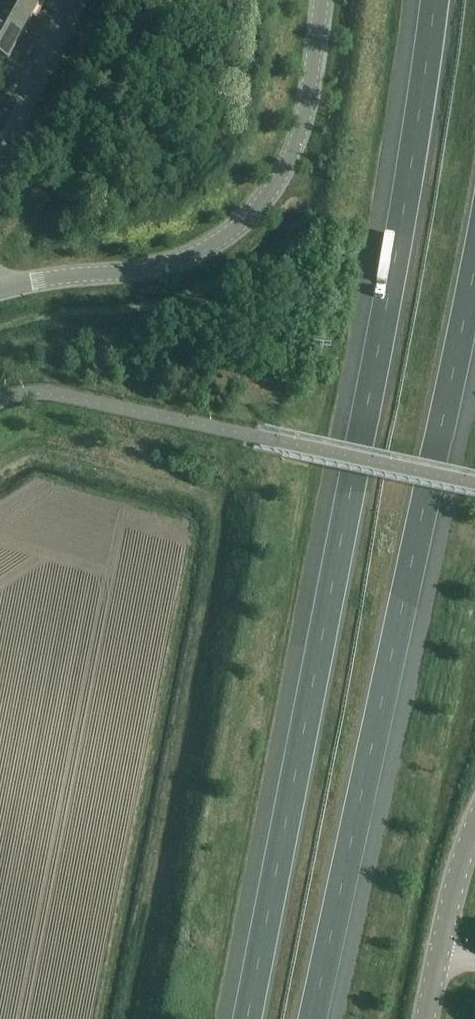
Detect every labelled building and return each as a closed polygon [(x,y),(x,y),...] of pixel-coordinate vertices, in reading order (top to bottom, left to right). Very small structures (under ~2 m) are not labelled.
[(3,4),(30,20),(41,0),(0,0),(0,3),(3,4)] [(20,37),(30,20),(3,4),(0,9),(0,26),(20,37)] [(6,62),(20,37),(0,26),(0,58),(6,62)]
